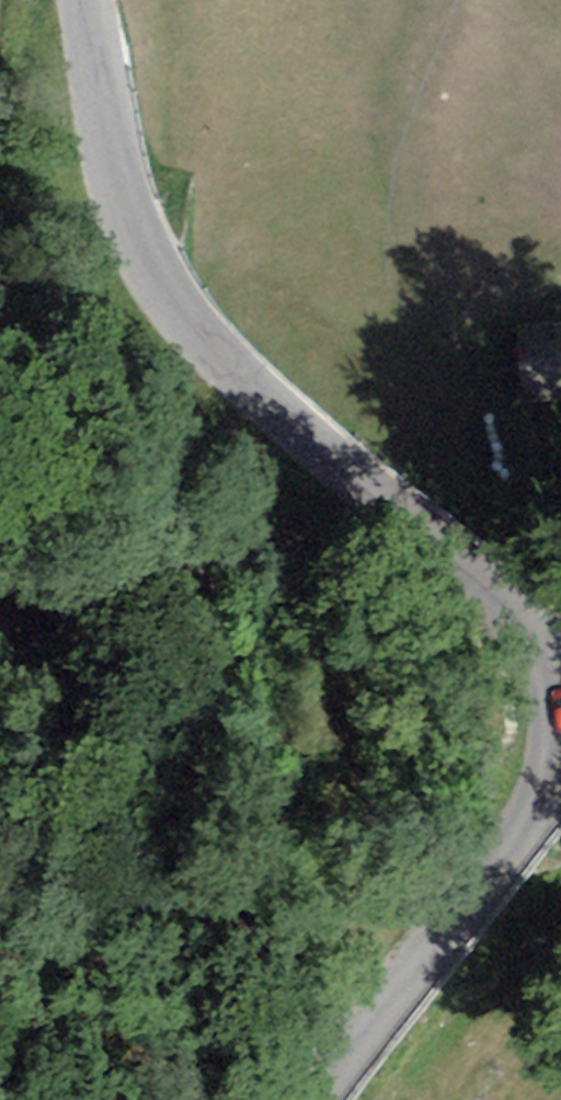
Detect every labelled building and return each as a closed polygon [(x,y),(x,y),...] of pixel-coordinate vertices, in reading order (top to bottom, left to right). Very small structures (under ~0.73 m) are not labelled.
[(521,324),(525,408),(560,406),(560,322),(521,324)]
